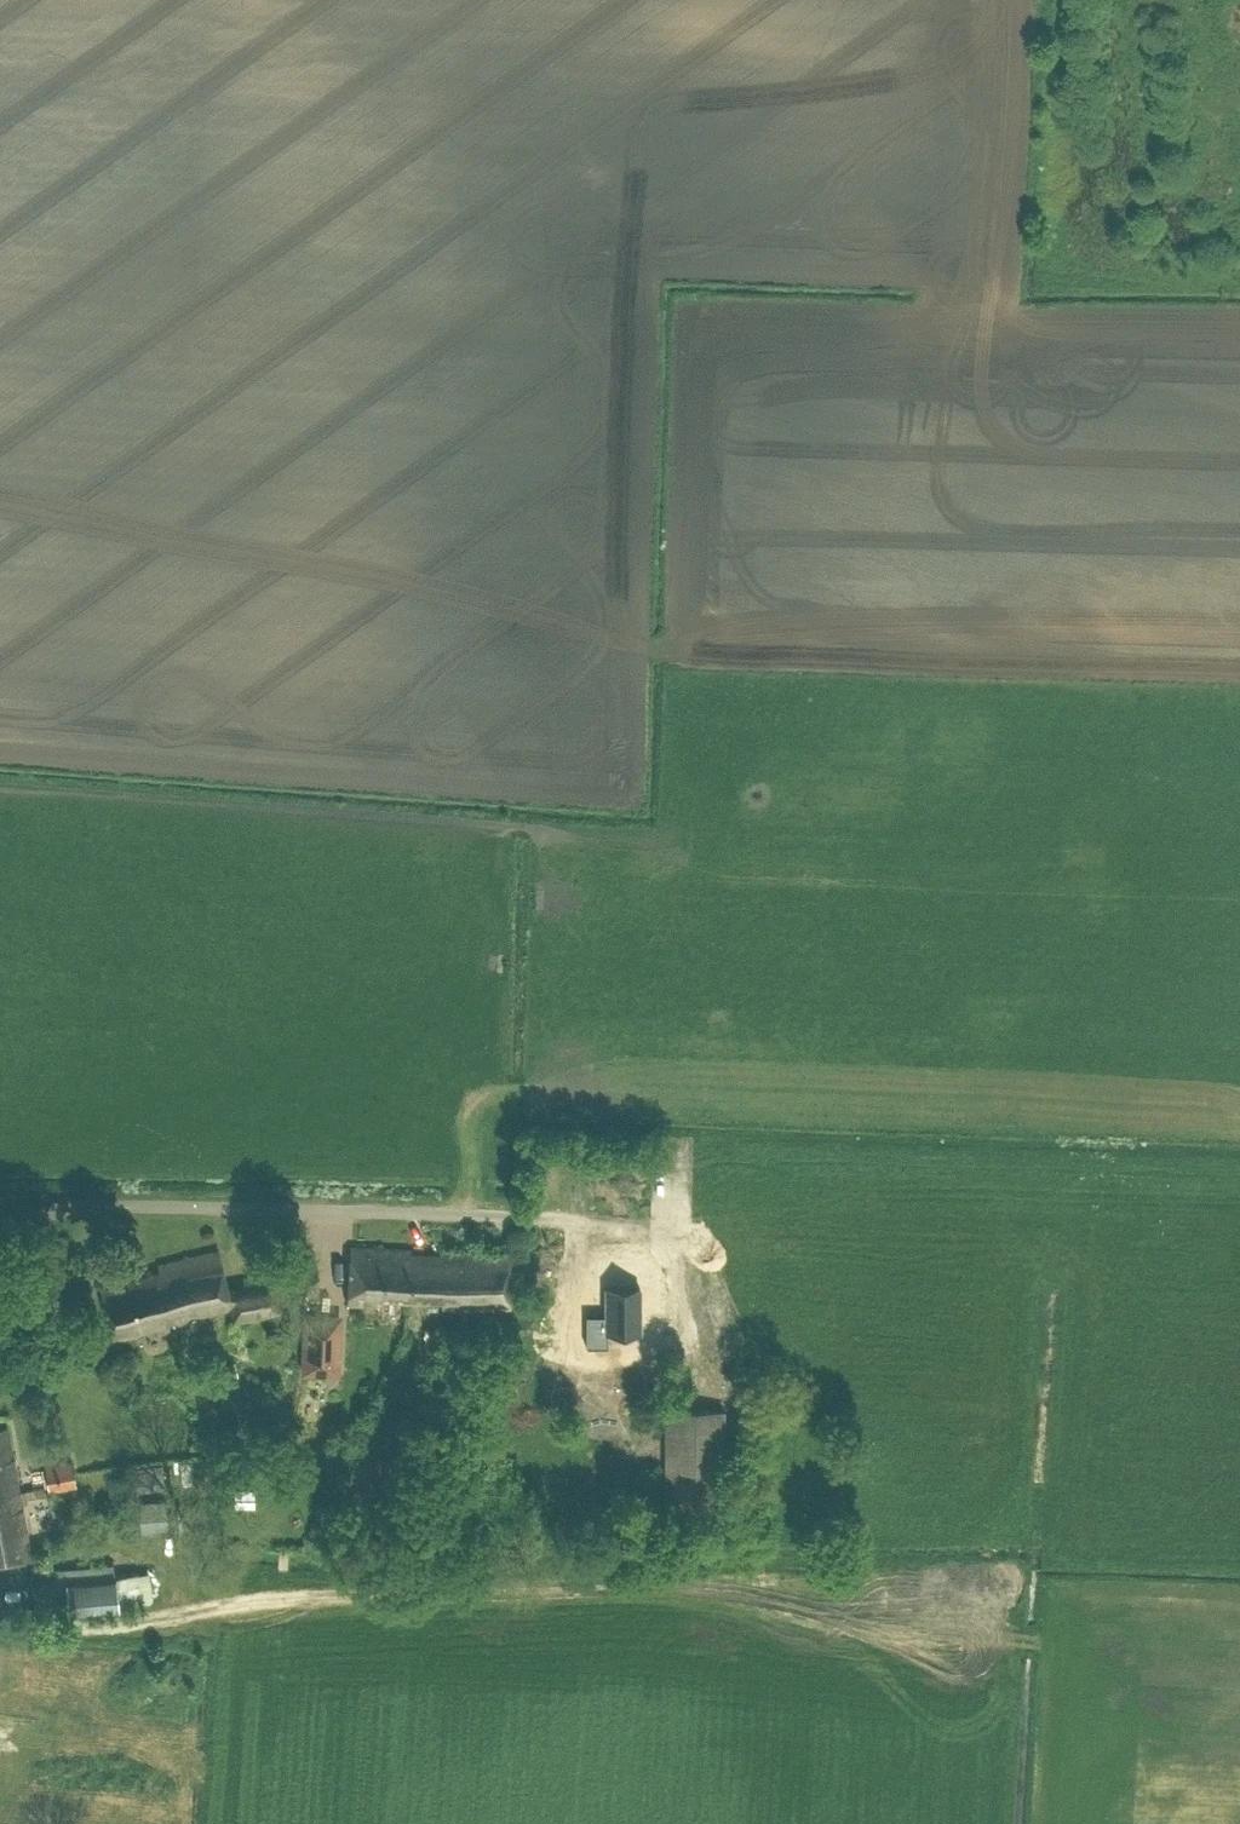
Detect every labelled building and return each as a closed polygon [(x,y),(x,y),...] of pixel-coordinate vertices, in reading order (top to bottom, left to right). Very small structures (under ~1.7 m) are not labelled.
[(406,1296),(407,1248),(350,1246),(348,1304),(379,1305),(379,1294),(406,1296)] [(407,1248),(406,1296),(441,1297),(441,1307),(508,1310),(510,1252),(439,1249),(439,1254),(410,1253),(410,1248),(407,1248)] [(226,1285),(215,1249),(157,1266),(159,1272),(100,1290),(114,1338),(172,1321),(173,1324),(229,1308),(230,1310),(277,1301),(272,1271),(226,1285)] [(585,1314),(585,1346),(605,1346),(605,1330),(639,1330),(639,1286),(605,1286),(605,1314),(585,1314)] [(342,1313),(302,1311),(299,1372),(339,1374),(342,1313)] [(331,1421),(332,1379),(305,1378),(304,1420),(331,1421)] [(724,1408),(663,1407),(662,1507),(722,1508),(724,1408)] [(16,1495),(16,1493),(18,1493),(5,1426),(0,1427),(0,1498),(16,1495)] [(76,1485),(71,1458),(43,1463),(48,1490),(76,1485)] [(18,1493),(16,1493),(16,1495),(0,1498),(0,1561),(30,1555),(18,1493)] [(123,1537),(119,1549),(140,1555),(144,1543),(123,1537)] [(122,1603),(156,1601),(154,1572),(120,1574),(122,1603)] [(111,1576),(63,1580),(65,1609),(114,1604),(111,1576)]
